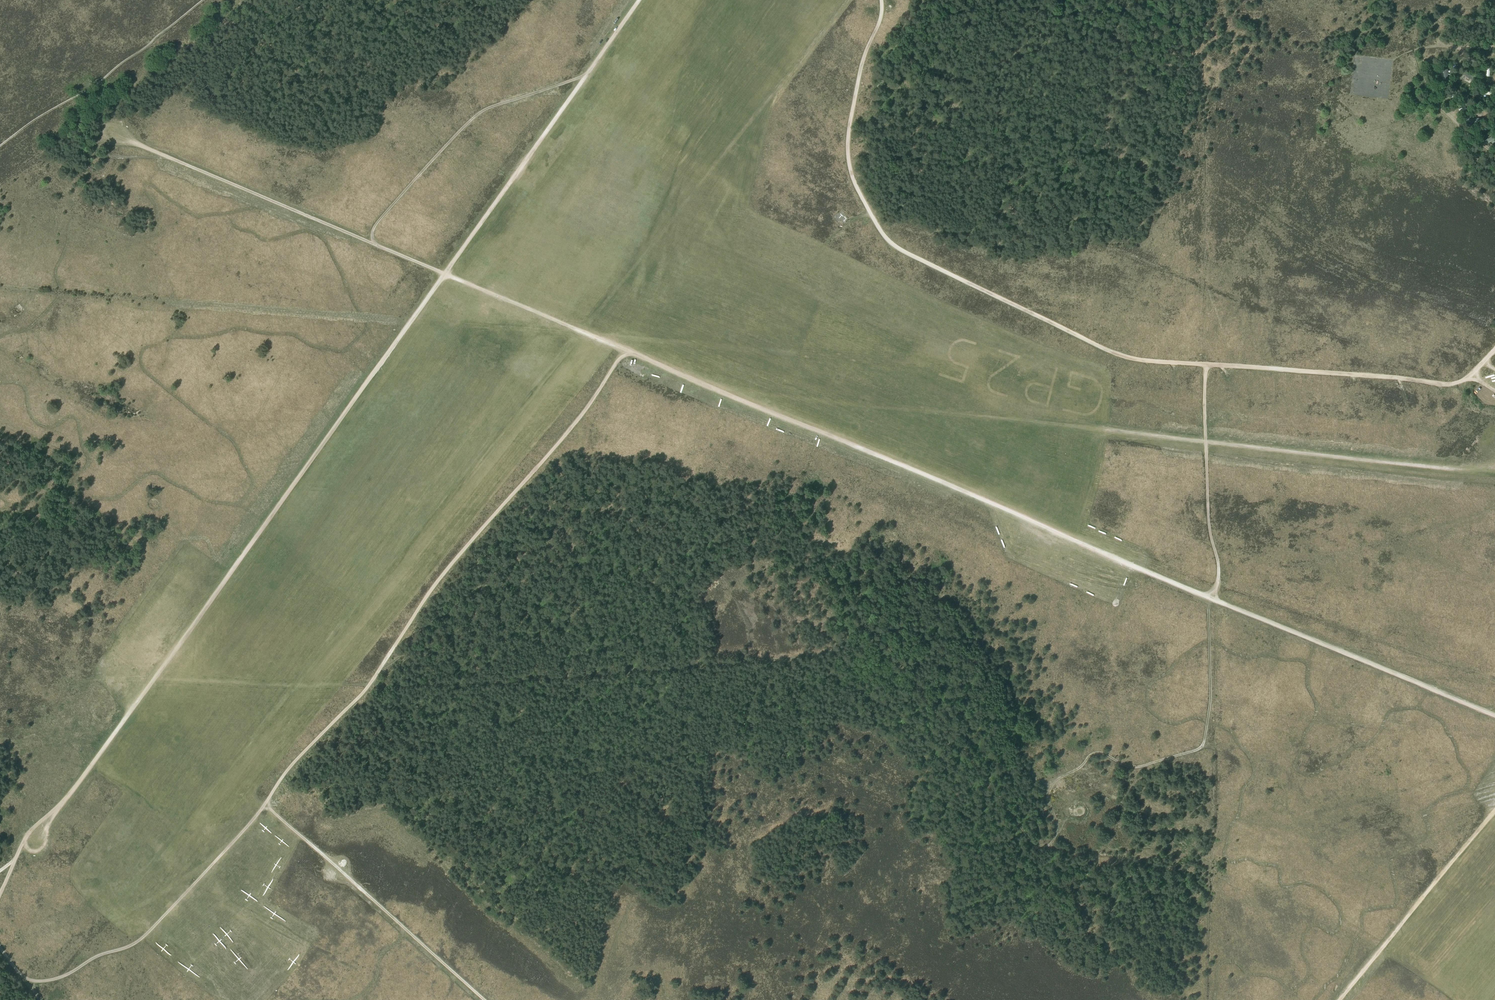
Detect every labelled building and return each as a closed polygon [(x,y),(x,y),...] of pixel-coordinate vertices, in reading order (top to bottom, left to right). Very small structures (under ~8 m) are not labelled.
[(846,218),(841,210),(833,216),(838,224),(846,218)]
